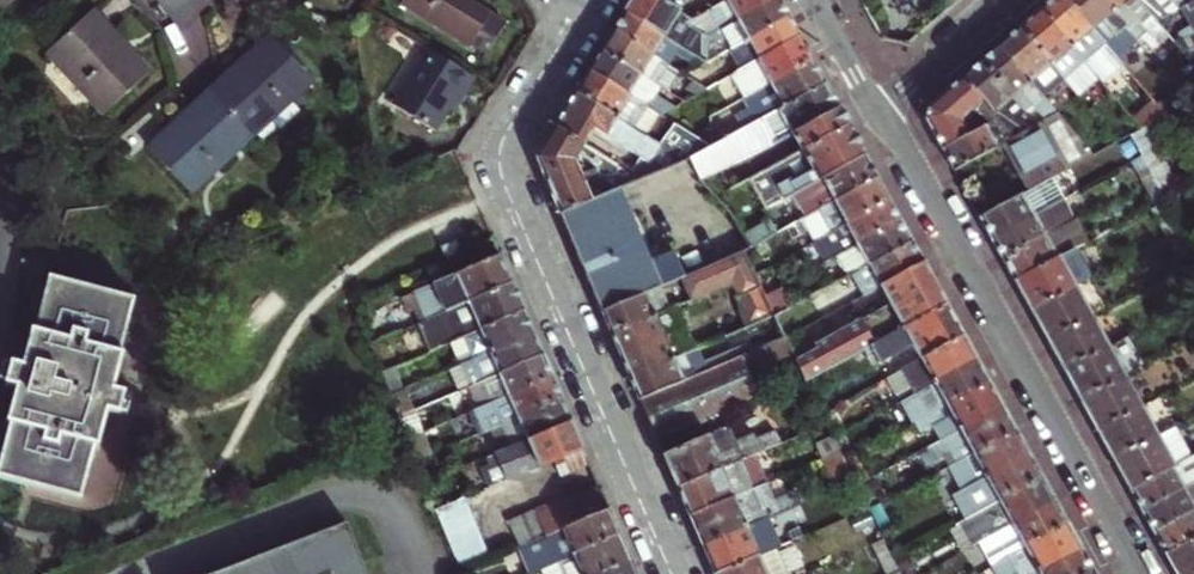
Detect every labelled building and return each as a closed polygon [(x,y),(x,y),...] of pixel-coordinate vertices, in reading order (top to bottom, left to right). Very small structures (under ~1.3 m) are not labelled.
[(400,2),(471,47),(472,45),(484,52),(503,21),(470,0),(401,0),(400,2)] [(674,3),(676,0),(635,0),(629,10),(683,42),(695,23),(687,18),(694,15),(674,3)] [(708,32),(722,24),(768,0),(724,0),(721,1),(694,15),(687,18),(695,23),(708,32)] [(785,0),(768,0),(722,24),(731,43),(792,13),(787,2),(785,0)] [(1115,47),(1110,41),(1075,0),(1051,0),(1043,7),(1094,65),(1115,47)] [(1110,41),(1119,33),(1123,39),(1134,30),(1109,0),(1075,0),(1110,41)] [(1134,30),(1157,13),(1146,0),(1109,0),(1134,30)] [(1157,13),(1161,18),(1173,11),(1182,5),(1178,0),(1146,0),(1157,13)] [(1182,5),(1173,11),(1161,18),(1179,39),(1186,35),(1174,17),(1189,9),(1193,16),(1193,0),(1191,0),(1182,5)] [(1094,65),(1043,7),(1033,16),(1024,23),(1066,75),(1082,63),(1093,75),(1098,71),(1094,65)] [(1174,17),(1186,35),(1193,31),(1193,30),(1191,23),(1193,21),(1193,16),(1189,9),(1174,17)] [(617,28),(672,61),(683,42),(629,10),(624,18),(617,28)] [(54,50),(110,112),(151,73),(122,41),(94,11),(54,50)] [(792,13),(731,43),(742,66),(803,33),(797,22),(792,13)] [(695,23),(683,42),(706,56),(708,32),(695,23)] [(1012,33),(1001,42),(1056,105),(1063,99),(1053,87),(1066,75),(1024,23),(1012,33)] [(399,24),(393,34),(422,53),(428,43),(399,24)] [(612,37),(606,47),(661,81),(672,61),(617,28),(612,37)] [(315,76),(274,31),(244,60),(213,89),(253,132),(315,76)] [(1179,39),(1187,48),(1193,44),(1193,31),(1186,35),(1179,39)] [(728,89),(767,69),(772,80),(816,56),(809,44),(803,33),(742,66),(722,77),(728,89)] [(993,49),(984,57),(1015,93),(1024,86),(1047,114),(1058,107),(1056,105),(1001,42),(993,49)] [(459,87),(465,91),(475,74),(428,43),(422,53),(393,98),(435,125),(452,98),(459,87)] [(661,81),(606,47),(600,57),(593,68),(663,112),(665,113),(675,106),(653,93),(661,81)] [(823,69),(816,56),(772,80),(746,95),(758,119),(762,117),(830,81),(823,69)] [(976,64),(967,71),(1001,112),(1017,131),(1029,123),(1008,99),(1015,93),(984,57),(976,64)] [(586,79),(579,89),(651,134),(663,112),(593,68),(586,79)] [(929,117),(943,142),(972,127),(964,114),(978,103),(991,117),(994,115),(1001,112),(967,71),(932,101),(930,111),(929,117)] [(698,77),(691,89),(697,92),(709,84),(698,77)] [(791,122),(794,129),(842,103),(836,92),(830,81),(762,117),(773,140),(788,132),(786,125),(791,122)] [(184,115),(153,143),(193,187),(253,132),(213,89),(184,115)] [(645,176),(682,160),(662,141),(651,134),(579,89),(570,106),(560,122),(589,141),(601,125),(643,152),(633,169),(636,171),(645,176)] [(1162,101),(1140,119),(1144,124),(1170,110),(1162,101)] [(788,132),(773,140),(718,166),(737,203),(758,192),(765,205),(803,185),(869,151),(857,129),(842,103),(794,129),(788,132)] [(1010,135),(1002,139),(1017,166),(1028,187),(1055,173),(1096,151),(1058,107),(1047,114),(1038,119),(1029,123),(1017,131),(1010,135)] [(1017,131),(1001,112),(994,115),(1010,135),(1017,131)] [(693,154),(702,173),(718,166),(773,140),(762,117),(758,119),(714,143),(693,154)] [(713,143),(676,119),(662,141),(682,160),(693,154),(714,143),(713,143)] [(986,119),(972,127),(943,142),(950,154),(956,165),(1000,140),(986,119)] [(549,139),(539,155),(541,161),(566,151),(578,157),(586,145),(589,141),(560,122),(549,139)] [(633,169),(589,141),(586,145),(602,175),(636,171),(633,169)] [(584,171),(588,182),(602,175),(586,145),(578,157),(584,171)] [(578,157),(566,151),(541,161),(552,185),(584,171),(578,157)] [(799,218),(881,174),(874,162),(869,151),(803,185),(809,199),(793,207),(799,218)] [(588,182),(584,171),(552,185),(557,198),(562,210),(621,185),(645,176),(636,171),(602,175),(588,182)] [(1055,173),(1028,187),(982,212),(987,221),(993,233),(1066,194),(1055,173)] [(887,185),(881,174),(799,218),(794,221),(799,232),(810,227),(815,237),(893,195),(887,185)] [(674,277),(684,273),(704,265),(694,243),(654,260),(621,185),(562,210),(583,259),(604,307),(674,277)] [(737,203),(732,205),(739,218),(765,205),(758,192),(737,203)] [(1066,194),(993,233),(1000,244),(1006,255),(1079,217),(1066,194)] [(898,205),(893,195),(815,237),(826,257),(840,250),(904,216),(898,205)] [(793,207),(772,218),(778,229),(794,221),(799,218),(793,207)] [(771,215),(744,228),(753,243),(778,229),(772,218),(771,215)] [(904,216),(840,250),(851,270),(854,268),(914,236),(908,225),(904,216)] [(1090,238),(1079,217),(1006,255),(1011,265),(1017,277),(1078,245),(1090,238)] [(794,221),(778,229),(753,243),(746,247),(750,257),(799,232),(794,221)] [(476,245),(472,233),(450,241),(454,253),(476,245)] [(921,247),(914,236),(854,268),(866,291),(884,282),(927,259),(921,247)] [(1094,275),(1078,245),(1017,277),(1026,293),(1035,308),(1094,275)] [(704,265),(684,273),(694,296),(734,279),(739,291),(762,281),(756,269),(750,257),(746,247),(704,265)] [(426,315),(514,279),(510,269),(503,253),(415,289),(426,315)] [(863,346),(950,301),(939,281),(927,259),(884,282),(890,295),(853,315),(855,319),(817,340),(821,347),(799,357),(808,375),(863,346)] [(52,266),(39,315),(36,314),(26,352),(15,349),(8,375),(20,377),(10,415),(12,416),(0,462),(0,467),(88,489),(101,440),(103,441),(114,401),(125,404),(131,379),(120,376),(129,339),(127,339),(139,289),(52,266)] [(1094,275),(1035,308),(1042,321),(1051,338),(1094,314),(1111,305),(1094,275)] [(674,277),(604,307),(610,321),(614,331),(673,305),(668,295),(680,290),(674,277)] [(463,332),(526,307),(521,294),(514,279),(426,315),(417,318),(428,346),(463,332)] [(768,293),(776,310),(791,302),(781,281),(766,289),(768,293)] [(680,290),(668,295),(673,305),(684,300),(680,290)] [(768,293),(720,315),(728,332),(777,311),(776,310),(768,293)] [(673,305),(678,315),(689,310),(699,306),(694,296),(684,300),(673,305)] [(960,318),(950,301),(863,346),(869,355),(876,351),(880,357),(914,339),(924,355),(967,332),(960,318)] [(678,315),(673,305),(614,331),(624,356),(632,373),(692,347),(696,345),(687,324),(693,322),(689,310),(678,315)] [(462,359),(491,348),(489,342),(512,334),(513,339),(536,329),(532,320),(526,307),(463,332),(470,348),(459,352),(462,359)] [(1110,343),(1094,314),(1051,338),(1059,353),(1067,367),(1110,343)] [(512,334),(489,342),(491,348),(462,359),(464,364),(475,359),(482,376),(484,375),(545,350),(541,341),(536,329),(513,339),(512,334)] [(787,332),(711,365),(642,395),(650,416),(659,435),(760,391),(753,374),(798,355),(788,333),(787,332)] [(974,343),(967,332),(924,355),(903,366),(911,382),(899,389),(903,397),(980,355),(974,343)] [(1126,373),(1110,343),(1067,367),(1075,381),(1084,397),(1126,373)] [(696,358),(692,347),(632,373),(637,384),(642,395),(711,365),(707,353),(696,358)] [(550,363),(545,350),(484,375),(490,392),(473,399),(476,407),(555,374),(550,363)] [(916,421),(919,419),(993,379),(987,367),(980,355),(903,397),(916,421)] [(890,373),(899,389),(911,382),(903,366),(890,373)] [(1092,411),(1101,427),(1143,404),(1126,373),(1084,397),(1092,411)] [(560,386),(555,374),(476,407),(453,416),(462,438),(505,421),(564,397),(560,386)] [(482,376),(466,383),(473,399),(490,392),(484,375),(482,376)] [(934,425),(941,438),(1006,403),(1000,392),(993,379),(919,419),(924,430),(934,425)] [(569,408),(564,397),(505,421),(514,443),(573,418),(569,408)] [(955,450),(971,441),(976,451),(1020,428),(1013,416),(1006,403),(941,438),(930,445),(933,451),(950,442),(955,450)] [(1143,404),(1101,427),(1109,442),(1118,459),(1160,435),(1143,404)] [(514,443),(487,453),(499,482),(555,458),(585,446),(579,431),(573,418),(514,443)] [(736,438),(730,424),(666,451),(673,469),(679,485),(757,452),(783,441),(777,427),(758,435),(756,430),(736,438)] [(1160,435),(1118,459),(1126,473),(1134,488),(1193,454),(1193,453),(1178,425),(1160,435)] [(952,464),(965,487),(1032,450),(1026,439),(1020,428),(976,451),(960,460),(952,464)] [(955,450),(960,460),(976,451),(971,441),(955,450)] [(591,459),(585,446),(555,458),(561,472),(591,459)] [(863,449),(849,456),(861,482),(875,474),(863,449)] [(1038,461),(1032,450),(965,487),(955,492),(968,515),(1045,473),(1038,461)] [(769,481),(757,452),(679,485),(686,500),(692,514),(753,487),(769,481)] [(1134,488),(1140,498),(1145,507),(1193,480),(1193,454),(1134,488)] [(1052,485),(1045,473),(968,515),(954,522),(967,546),(982,538),(1058,498),(1052,485)] [(1145,507),(1150,516),(1156,528),(1193,508),(1193,480),(1145,507)] [(559,492),(511,512),(522,540),(611,507),(601,484),(562,500),(559,492)] [(753,487),(692,514),(698,528),(704,542),(789,506),(785,496),(761,506),(753,487)] [(465,496),(435,509),(451,547),(479,536),(465,496)] [(982,538),(994,560),(1070,518),(1064,507),(1058,498),(982,538)] [(885,530),(893,525),(882,501),(873,506),(885,530)] [(789,506),(704,542),(711,557),(716,570),(757,552),(792,538),(783,520),(794,516),(789,506)] [(529,555),(534,568),(542,565),(622,531),(617,521),(611,507),(522,540),(523,543),(528,541),(533,553),(529,555)] [(1156,528),(1162,538),(1168,549),(1193,535),(1193,508),(1156,528)] [(348,515),(193,573),(371,573),(348,515)] [(1070,518),(994,560),(1002,573),(1029,573),(1084,544),(1076,530),(1070,518)] [(555,573),(590,573),(632,557),(628,546),(622,531),(542,565),(545,571),(552,568),(555,573)] [(1168,549),(1177,566),(1182,573),(1193,573),(1193,535),(1168,549)] [(1084,544),(1029,573),(1084,573),(1096,567),(1090,555),(1084,544)] [(757,552),(716,570),(718,573),(767,573),(757,552)] [(638,571),(632,557),(590,573),(640,573),(638,571)]
